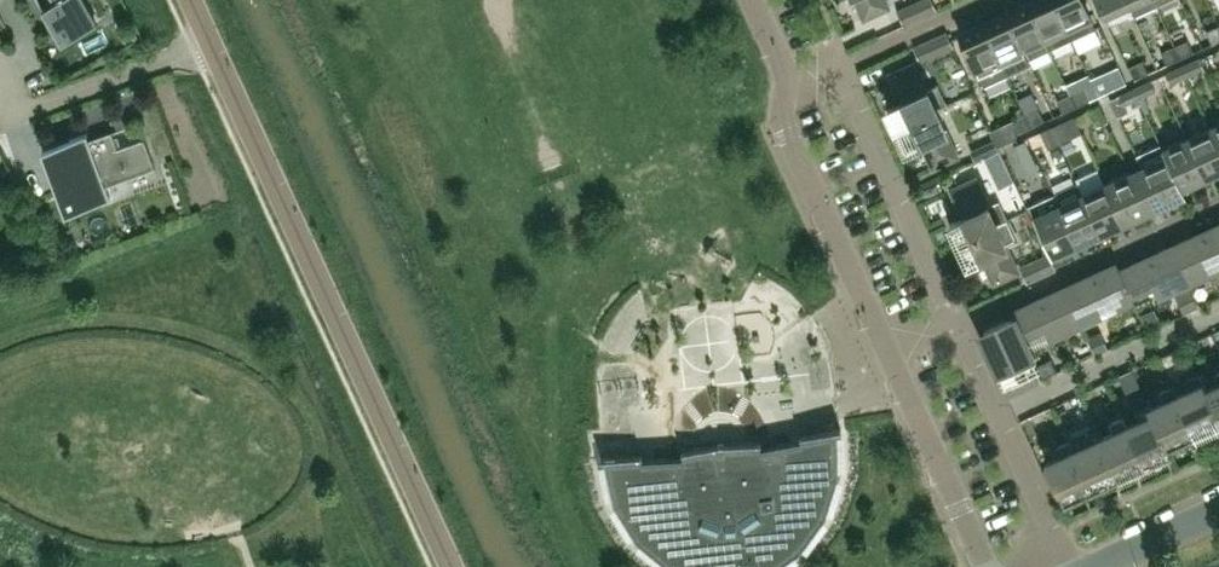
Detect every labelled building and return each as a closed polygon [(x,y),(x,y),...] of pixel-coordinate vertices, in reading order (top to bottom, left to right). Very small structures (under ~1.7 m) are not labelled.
[(62,41),(98,21),(86,0),(39,0),(62,41)] [(886,0),(855,0),(864,18),(889,6),(886,0)] [(936,9),(931,0),(919,0),(897,10),(904,24),(936,9)] [(1055,0),(1032,0),(1028,2),(1050,49),(1073,39),(1055,0)] [(1083,0),(1055,0),(1073,39),(1096,28),(1083,0)] [(1126,0),(1098,0),(1105,15),(1128,5),(1126,0)] [(1029,59),(1050,49),(1028,2),(1006,12),(1025,54),(1026,53),(1029,59)] [(1025,54),(1006,12),(983,23),(1002,64),(1025,54)] [(1002,64),(983,23),(960,33),(970,56),(965,59),(971,72),(976,69),(979,75),(1002,64)] [(1206,31),(1212,43),(1218,40),(1218,25),(1206,31)] [(920,61),(952,46),(946,32),(914,47),(920,61)] [(1193,51),(1188,39),(1174,45),(1180,58),(1193,51)] [(1180,58),(1174,45),(1161,51),(1167,64),(1180,58)] [(1187,75),(1203,67),(1199,58),(1182,65),(1187,75)] [(1148,72),(1142,60),(1128,66),(1134,79),(1148,72)] [(946,104),(937,85),(927,90),(914,62),(889,74),(902,101),(888,107),(897,127),(936,109),(946,104)] [(1187,75),(1182,65),(1165,73),(1170,83),(1187,75)] [(1126,82),(1120,70),(1107,76),(1112,89),(1126,82)] [(1138,97),(1155,90),(1151,80),(1133,88),(1138,97)] [(1089,99),(1083,87),(1070,93),(1076,106),(1089,99)] [(1128,111),(1138,97),(1133,88),(1110,99),(1118,116),(1128,111)] [(1031,92),(1018,98),(1025,114),(1038,108),(1031,92)] [(1076,106),(1070,93),(1057,99),(1062,112),(1076,106)] [(1107,121),(1099,104),(1089,108),(1097,125),(1107,121)] [(1044,120),(1038,108),(1025,114),(1031,126),(1044,120)] [(958,156),(945,128),(936,109),(897,127),(906,146),(920,140),(933,167),(958,156)] [(142,128),(147,141),(160,136),(150,110),(138,115),(139,116),(110,127),(114,138),(142,128)] [(1031,126),(1025,114),(1012,120),(1017,132),(1031,126)] [(1068,139),(1060,122),(1050,126),(1058,143),(1068,139)] [(1210,126),(1218,145),(1218,122),(1210,126)] [(1058,143),(1050,126),(1041,131),(1048,148),(1058,143)] [(1210,126),(1187,137),(1205,178),(1218,172),(1218,145),(1210,126)] [(44,149),(66,213),(110,197),(105,183),(154,167),(144,138),(117,147),(112,131),(89,139),(87,134),(44,149)] [(970,149),(975,159),(999,148),(994,137),(970,149)] [(1186,195),(1182,188),(1205,178),(1187,137),(1163,148),(1185,196),(1186,195)] [(1033,153),(1026,139),(1014,144),(1021,159),(1033,153)] [(1185,196),(1163,148),(1162,149),(1165,155),(1141,166),(1160,207),(1185,196)] [(1149,212),(1130,171),(1105,183),(1124,223),(1149,212)] [(1007,219),(998,200),(988,205),(975,178),(950,189),(963,216),(949,223),(958,242),(997,224),(1007,219)] [(1100,234),(1081,194),(1077,182),(1052,193),(1058,205),(1076,245),(1100,234)] [(1124,223),(1105,183),(1081,194),(1100,234),(1124,223)] [(1017,194),(1008,199),(1015,215),(1025,211),(1017,194)] [(1076,245),(1058,205),(1033,216),(1052,257),(1076,245)] [(1018,271),(997,224),(958,242),(967,262),(981,255),(994,283),(1018,271)] [(1171,247),(1187,281),(1218,266),(1218,225),(1171,247)] [(1187,281),(1171,247),(1120,270),(1131,298),(1134,305),(1140,302),(1187,281)] [(1055,268),(1048,254),(1020,266),(1027,281),(1055,268)] [(1131,298),(1120,270),(1117,264),(1085,278),(1087,282),(1066,292),(1080,322),(1120,303),(1131,298)] [(1080,322),(1066,292),(1064,288),(1032,303),(1034,307),(1014,316),(1027,346),(1044,338),(1080,322)] [(1191,289),(1176,295),(1184,313),(1199,306),(1191,289)] [(1027,346),(1014,316),(984,330),(994,352),(990,354),(1009,396),(1039,382),(1035,373),(1039,371),(1027,346)] [(1100,331),(1086,338),(1094,354),(1108,348),(1100,331)] [(1051,358),(1037,364),(1043,377),(1057,371),(1051,358)] [(1199,373),(1187,378),(1191,388),(1176,394),(1176,395),(1194,434),(1218,422),(1218,419),(1202,382),(1203,382),(1199,373)] [(1206,389),(1203,382),(1202,382),(1218,419),(1218,383),(1206,389)] [(1176,394),(1172,385),(1161,390),(1165,400),(1150,406),(1149,407),(1171,453),(1172,452),(1169,445),(1194,434),(1176,395),(1176,394)] [(1171,453),(1149,407),(1150,406),(1149,404),(1137,409),(1141,418),(1127,425),(1126,425),(1144,465),(1171,453)] [(1144,465),(1126,425),(1127,425),(1122,416),(1111,421),(1115,430),(1100,437),(1118,477),(1144,465)] [(839,472),(838,431),(838,429),(841,428),(841,427),(800,435),(800,436),(801,436),(801,438),(772,444),(761,446),(760,443),(761,442),(761,441),(724,443),(718,444),(682,451),(682,452),(683,452),(683,456),(672,456),(642,458),(642,456),(643,456),(643,454),(601,456),(601,458),(605,458),(605,460),(614,500),(637,537),(671,565),(676,566),(773,566),(800,549),(826,514),(839,472)] [(1118,477),(1100,437),(1096,428),(1085,433),(1089,442),(1074,449),(1073,450),(1091,489),(1118,477)] [(1091,489),(1073,450),(1074,449),(1070,440),(1058,445),(1062,455),(1046,462),(1064,501),(1091,489)]
